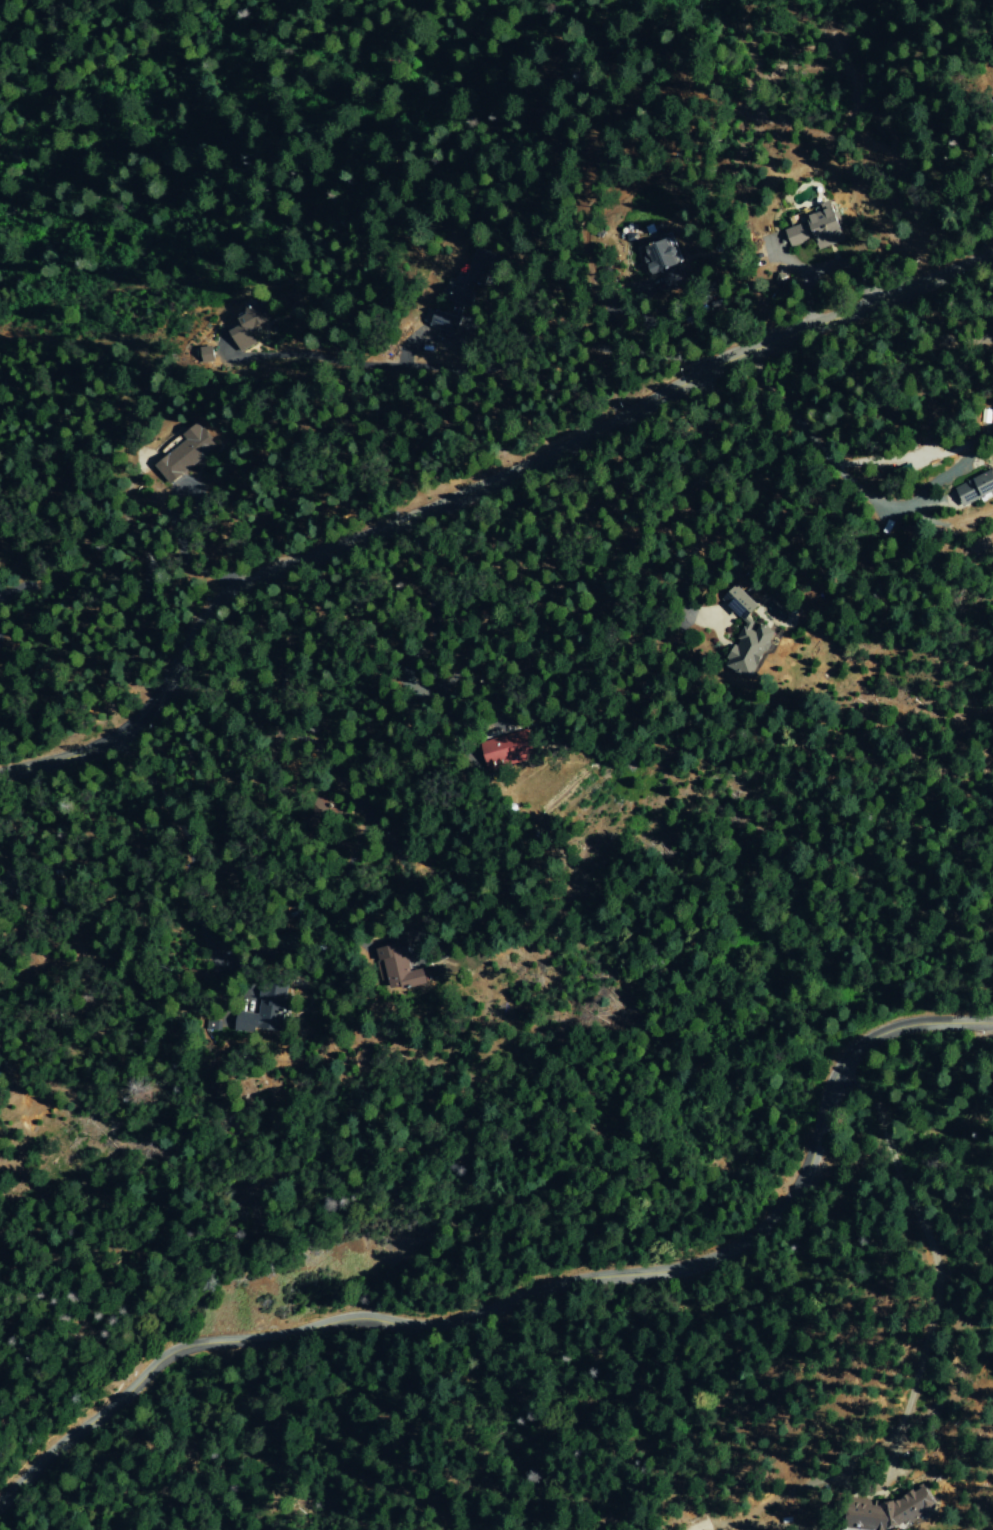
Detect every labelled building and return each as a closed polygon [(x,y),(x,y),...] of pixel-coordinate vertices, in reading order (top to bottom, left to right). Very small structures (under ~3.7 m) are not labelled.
[(786,247),(811,240),(812,245),(836,238),(826,201),(815,204),(817,211),(801,216),(803,223),(781,229),(786,247)] [(634,247),(645,276),(680,263),(669,234),(634,247)] [(223,329),(233,353),(253,344),(248,333),(262,328),(256,316),(223,329)] [(198,364),(210,362),(207,346),(196,348),(198,364)] [(152,465),(167,484),(217,446),(198,421),(180,435),(184,440),(152,465)] [(957,505),(992,493),(992,487),(988,472),(950,485),(957,505)] [(752,607),(739,587),(733,585),(722,592),(719,599),(732,619),(746,623),(736,630),(733,639),(736,642),(726,648),(720,667),(728,670),(730,672),(748,678),(756,655),(764,650),(769,634),(764,627),(752,623),(748,617),(752,607)] [(477,743),(485,771),(527,759),(519,731),(477,743)] [(409,972),(404,943),(374,948),(376,962),(383,961),(388,991),(425,985),(422,970),(409,972)] [(234,1012),(233,1031),(281,1035),(287,973),(271,972),(270,986),(259,985),(256,1014),(234,1012)] [(863,1529),(884,1529),(884,1525),(913,1527),(914,1512),(934,1514),(935,1500),(923,1499),(923,1488),(902,1487),(901,1503),(845,1499),(843,1528),(863,1529)]
